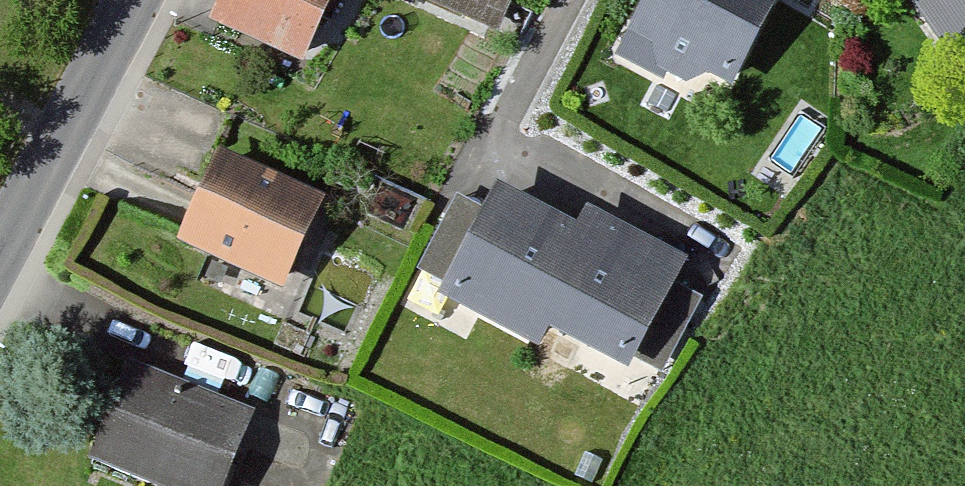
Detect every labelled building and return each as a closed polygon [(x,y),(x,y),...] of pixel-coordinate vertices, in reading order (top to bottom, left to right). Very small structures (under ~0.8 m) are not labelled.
[(203,27),(295,70),(328,0),(215,0),(203,27)] [(497,28),(511,0),(438,0),(497,28)] [(613,60),(715,112),(772,0),(644,0),(613,60)] [(943,59),(964,45),(964,0),(904,0),(943,59)] [(314,207),(207,162),(168,254),(276,299),(314,207)] [(567,242),(488,200),(432,303),(522,351),(533,331),(615,375),(673,269),(580,219),(567,242)] [(121,374),(83,470),(124,485),(218,485),(243,422),(121,374)]
